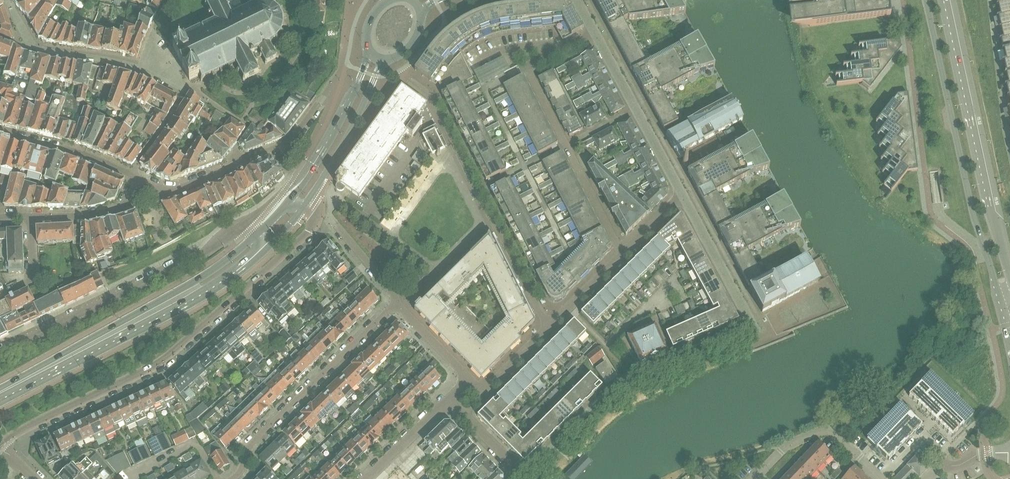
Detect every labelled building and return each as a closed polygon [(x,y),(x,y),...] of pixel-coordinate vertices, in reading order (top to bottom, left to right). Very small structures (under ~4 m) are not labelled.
[(16,6),(29,19),(45,0),(22,0),(16,6)] [(38,38),(48,21),(54,10),(53,9),(55,5),(56,6),(59,0),(45,0),(29,19),(38,38)] [(64,0),(59,0),(56,6),(69,12),(72,4),(64,0)] [(157,10),(163,0),(150,0),(147,5),(157,10)] [(251,3),(249,4),(250,7),(243,11),(239,2),(240,0),(237,0),(237,2),(230,5),(230,4),(227,5),(224,0),(217,0),(215,1),(208,4),(206,3),(205,5),(208,6),(211,13),(208,14),(209,16),(212,14),(214,18),(213,19),(214,22),(209,24),(207,21),(205,22),(207,25),(201,28),(200,25),(198,26),(199,29),(193,32),(192,29),(190,30),(191,33),(183,37),(181,36),(180,38),(183,38),(184,41),(174,46),(182,63),(190,80),(201,75),(202,78),(201,81),(203,81),(204,79),(212,75),(214,78),(216,77),(214,74),(220,71),(222,74),(223,73),(222,70),(228,67),(230,70),(231,69),(230,66),(236,63),(237,66),(238,66),(239,69),(237,71),(238,73),(240,71),(244,78),(243,81),(244,82),(245,79),(258,73),(261,73),(262,71),(259,71),(256,64),(258,62),(258,61),(259,61),(257,58),(261,57),(263,56),(266,62),(265,64),(267,65),(268,63),(277,58),(279,59),(280,57),(278,57),(275,51),(277,50),(276,48),(274,49),(271,42),(276,40),(278,43),(280,42),(278,39),(282,34),(285,36),(286,34),(283,32),(284,27),(288,27),(288,25),(285,25),(284,19),(288,18),(287,16),(284,17),(281,11),(284,9),(283,7),(280,10),(275,6),(277,3),(276,2),(274,5),(268,3),(268,0),(266,0),(266,2),(260,3),(259,0),(257,0),(258,3),(252,6),(251,3)] [(322,24),(325,14),(326,0),(315,0),(315,13),(319,13),(317,23),(322,24)] [(578,31),(582,29),(571,8),(572,7),(568,0),(565,0),(547,0),(507,5),(495,6),(484,10),(472,14),(462,19),(452,26),(451,27),(448,29),(446,31),(444,33),(441,35),(437,39),(435,42),(433,44),(429,49),(427,51),(414,69),(435,84),(438,81),(443,91),(461,81),(461,82),(473,76),(460,53),(467,47),(475,42),(483,38),(492,34),(501,32),(510,30),(542,27),(554,25),(562,40),(578,31)] [(609,29),(615,39),(621,49),(626,60),(632,70),(633,70),(637,78),(636,78),(649,102),(653,110),(658,119),(663,128),(679,120),(730,95),(714,66),(697,35),(685,13),(678,0),(594,0),(609,29)] [(940,171),(940,167),(939,163),(937,159),(935,156),(932,153),(929,151),(925,150),(924,133),(916,126),(901,0),(806,0),(810,31),(822,83),(824,90),(828,92),(861,88),(857,47),(859,49),(894,45),(898,48),(864,90),(868,127),(872,127),(875,126),(897,98),(901,98),(912,185),(930,182),(929,172),(940,171)] [(996,5),(996,6),(997,5),(1000,16),(996,16),(996,17),(1009,14),(1009,2),(996,5)] [(128,9),(129,9),(138,11),(142,13),(137,24),(148,30),(156,12),(146,8),(146,9),(140,6),(130,4),(128,9)] [(1,25),(0,28),(0,34),(12,38),(11,26),(4,6),(0,7),(0,25),(1,25)] [(996,17),(997,17),(1000,27),(999,28),(1009,25),(1009,14),(996,17)] [(47,42),(55,24),(48,21),(38,38),(47,42)] [(54,43),(61,28),(55,24),(47,42),(54,43)] [(54,43),(63,44),(68,28),(69,26),(63,24),(61,28),(54,43)] [(79,24),(77,30),(73,46),(88,48),(93,27),(79,24)] [(140,45),(148,30),(137,24),(136,28),(134,28),(126,54),(127,54),(138,58),(140,45)] [(119,52),(125,53),(126,54),(134,28),(124,25),(122,35),(121,35),(117,52),(119,52)] [(999,28),(1000,28),(1002,38),(999,39),(999,40),(1009,37),(1009,25),(999,28)] [(104,30),(93,27),(88,48),(100,50),(104,30)] [(73,46),(77,30),(68,28),(63,44),(73,46)] [(107,31),(104,30),(100,50),(102,50),(117,52),(121,35),(106,32),(107,31)] [(999,40),(1000,40),(1002,50),(1001,50),(1001,51),(1009,49),(1009,37),(999,40)] [(9,60),(14,45),(0,40),(0,57),(9,60)] [(23,52),(14,45),(9,60),(5,74),(3,76),(9,77),(9,75),(16,77),(15,80),(16,80),(23,52)] [(594,49),(592,50),(564,65),(567,70),(567,71),(577,66),(575,63),(582,59),(586,66),(582,68),(600,59),(598,56),(594,49)] [(1001,51),(1003,51),(1005,61),(1001,62),(1009,61),(1009,49),(1001,51)] [(888,65),(893,58),(896,55),(895,50),(860,54),(851,55),(852,64),(887,60),(888,65)] [(23,52),(16,80),(30,83),(33,74),(38,56),(23,52)] [(43,85),(45,77),(51,59),(38,55),(38,56),(33,74),(30,83),(30,86),(35,88),(35,87),(36,83),(43,85)] [(45,77),(59,81),(60,78),(64,61),(63,61),(51,59),(45,77)] [(601,62),(600,59),(582,68),(585,75),(582,76),(580,73),(571,78),(573,82),(574,84),(604,69),(601,62)] [(880,75),(885,68),(888,65),(887,60),(852,64),(843,65),(844,74),(879,70),(880,75)] [(60,78),(66,80),(70,62),(64,61),(60,78)] [(1001,62),(1002,63),(1003,63),(1005,73),(1004,73),(1004,74),(1009,72),(1009,61),(1001,62)] [(65,82),(73,84),(78,64),(70,62),(66,80),(65,82)] [(77,101),(80,102),(85,103),(90,80),(93,80),(98,67),(93,65),(79,63),(79,64),(78,64),(73,84),(73,86),(79,87),(78,96),(77,101)] [(559,74),(567,70),(564,65),(556,69),(559,74)] [(119,72),(107,68),(107,69),(101,68),(97,80),(94,91),(97,92),(94,101),(107,106),(111,94),(119,72)] [(592,78),(596,85),(609,78),(604,69),(574,84),(576,87),(577,90),(587,85),(585,82),(592,78)] [(539,78),(545,89),(559,83),(552,71),(539,78)] [(107,106),(110,108),(118,111),(124,95),(123,94),(131,75),(119,72),(111,94),(107,106)] [(581,242),(580,240),(581,239),(585,237),(601,229),(598,222),(596,220),(593,213),(592,210),(588,203),(587,200),(583,193),(582,191),(578,184),(577,181),(573,174),(572,172),(568,165),(567,162),(562,152),(560,153),(560,152),(557,147),(556,144),(558,144),(554,136),(553,133),(549,127),(548,124),(544,117),(543,114),(539,107),(538,105),(535,98),(533,95),(530,88),(528,85),(523,76),(523,75),(509,83),(504,73),(481,84),(476,75),(473,76),(461,82),(461,81),(443,91),(441,92),(441,93),(446,102),(451,112),(456,121),(461,131),(466,141),(471,151),(476,160),(481,170),(486,180),(488,179),(489,182),(492,187),(490,188),(495,199),(500,208),(505,218),(510,227),(515,237),(520,247),(524,256),(529,265),(534,276),(536,275),(549,268),(554,265),(557,254),(581,242)] [(124,95),(131,98),(132,98),(133,95),(140,78),(133,75),(131,75),(123,94),(124,95)] [(148,81),(140,78),(133,95),(139,97),(148,81)] [(599,92),(596,94),(592,95),(591,92),(582,97),(585,103),(591,100),(614,88),(609,78),(596,85),(599,92)] [(17,129),(26,97),(31,99),(37,100),(39,93),(40,93),(41,90),(35,87),(35,88),(30,86),(30,83),(16,80),(15,80),(13,85),(13,84),(12,88),(0,84),(0,85),(0,98),(4,100),(2,106),(8,108),(2,126),(17,129)] [(150,98),(151,98),(159,86),(157,86),(148,81),(139,97),(136,101),(145,105),(150,98)] [(545,89),(551,101),(564,94),(559,83),(545,89)] [(165,106),(162,112),(166,115),(176,98),(176,95),(159,86),(151,98),(165,106)] [(63,90),(59,89),(55,88),(50,107),(49,107),(40,135),(53,138),(59,119),(62,107),(66,93),(62,92),(63,90)] [(267,121),(276,128),(276,127),(286,137),(288,134),(289,133),(309,105),(317,94),(308,88),(304,95),(296,90),(293,94),(290,92),(268,119),(267,121)] [(359,197),(369,184),(390,155),(406,132),(412,137),(422,123),(416,119),(426,105),(402,88),(353,155),(335,180),(338,182),(337,184),(336,187),(336,188),(337,190),(339,191),(340,191),(341,191),(342,190),(343,190),(346,187),(359,197)] [(593,105),(594,107),(599,105),(597,102),(601,98),(602,97),(606,104),(619,97),(614,88),(591,100),(595,104),(593,105)] [(190,92),(185,100),(197,108),(197,107),(201,109),(205,103),(201,100),(190,92)] [(40,94),(40,93),(39,93),(37,100),(34,109),(34,110),(30,123),(31,123),(28,132),(40,135),(49,107),(43,105),(46,96),(40,94)] [(62,107),(83,113),(83,112),(84,108),(85,103),(80,102),(77,101),(78,96),(66,93),(62,107)] [(909,103),(908,94),(907,93),(897,94),(875,122),(883,128),(905,100),(909,103)] [(551,101),(557,113),(570,106),(564,94),(551,101)] [(27,131),(28,132),(31,123),(30,123),(34,110),(34,109),(37,100),(31,99),(26,97),(17,129),(27,131)] [(608,109),(611,114),(624,107),(619,97),(606,104),(608,109)] [(687,121),(666,133),(679,157),(685,154),(683,150),(698,142),(742,119),(731,97),(687,121)] [(195,120),(198,115),(201,109),(197,107),(197,108),(185,100),(180,108),(188,113),(187,115),(193,120),(194,119),(195,120)] [(910,115),(909,107),(909,103),(905,100),(883,128),(876,136),(884,140),(906,112),(910,115)] [(599,104),(599,105),(594,107),(589,109),(596,122),(606,117),(599,104)] [(557,113),(563,124),(576,117),(570,106),(557,113)] [(83,113),(79,125),(73,143),(81,146),(93,114),(93,110),(84,108),(83,112),(83,113)] [(153,118),(150,122),(159,128),(166,115),(162,112),(156,108),(151,117),(153,118)] [(175,115),(173,118),(188,128),(193,120),(187,115),(188,113),(180,108),(175,115)] [(209,122),(211,120),(211,119),(212,117),(209,114),(201,109),(198,115),(209,122)] [(580,114),(586,127),(596,122),(589,109),(580,114)] [(216,111),(212,117),(211,119),(211,120),(218,124),(223,115),(216,111)] [(123,125),(122,128),(117,125),(102,154),(106,155),(115,158),(126,141),(132,131),(131,131),(132,130),(131,129),(136,121),(138,117),(131,112),(128,116),(123,125)] [(912,128),(911,119),(910,115),(906,112),(884,140),(878,148),(886,153),(908,125),(912,128)] [(105,119),(93,114),(81,146),(92,150),(105,119)] [(569,136),(582,129),(576,117),(563,124),(569,136)] [(173,118),(164,131),(177,138),(181,140),(188,128),(173,118)] [(224,127),(223,128),(221,130),(237,141),(245,128),(229,118),(226,121),(228,123),(224,127)] [(617,125),(623,135),(636,128),(630,118),(617,125)] [(67,121),(59,119),(53,138),(62,140),(67,121)] [(92,150),(96,151),(102,154),(117,125),(117,124),(105,119),(92,150)] [(65,141),(72,123),(67,121),(62,140),(65,141)] [(158,128),(159,128),(150,122),(144,131),(152,136),(158,128)] [(79,125),(72,123),(65,141),(73,143),(79,125)] [(252,125),(246,133),(239,145),(246,153),(265,145),(260,137),(264,133),(260,131),(264,126),(260,123),(257,128),(252,125)] [(433,154),(438,151),(439,151),(435,153),(437,157),(441,155),(439,151),(446,147),(436,125),(424,132),(425,135),(424,136),(432,152),(433,154)] [(913,141),(912,132),(912,128),(908,125),(886,153),(879,161),(887,166),(909,138),(913,141)] [(612,128),(602,132),(609,145),(619,140),(612,128)] [(623,135),(626,141),(620,142),(622,147),(628,144),(640,137),(636,128),(623,135)] [(267,130),(264,133),(260,137),(265,145),(282,138),(274,129),(270,134),(267,130)] [(237,142),(237,141),(221,130),(214,136),(212,138),(230,151),(237,142)] [(164,131),(159,139),(171,147),(177,138),(164,131)] [(222,162),(206,148),(207,145),(202,142),(206,135),(202,131),(197,139),(198,140),(191,150),(185,158),(169,181),(181,177),(198,171),(221,162),(222,162)] [(602,132),(592,138),(581,143),(585,147),(595,142),(599,150),(609,145),(602,132)] [(722,237),(736,263),(740,270),(744,279),(749,287),(765,279),(815,251),(802,227),(784,194),(769,168),(751,135),(687,170),(692,179),(691,179),(704,204),(708,211),(711,217),(714,223),(717,229),(719,229),(723,237),(722,237)] [(615,160),(616,162),(633,154),(646,147),(646,146),(645,146),(640,137),(628,144),(631,151),(624,155),(622,151),(613,156),(615,160)] [(212,138),(211,140),(207,145),(206,148),(222,162),(227,155),(230,151),(212,138)] [(915,153),(914,145),(913,141),(909,138),(887,166),(881,174),(889,178),(911,150),(915,153)] [(141,166),(149,172),(155,176),(170,153),(167,151),(171,147),(159,139),(148,155),(141,166)] [(0,140),(0,167),(1,167),(9,142),(0,140)] [(142,151),(133,145),(126,141),(115,158),(132,165),(139,155),(142,151)] [(13,171),(14,169),(22,145),(10,142),(1,167),(13,171)] [(14,169),(23,172),(23,170),(30,147),(22,145),(14,169)] [(23,172),(42,177),(43,172),(49,152),(30,147),(23,170),(23,172)] [(186,147),(181,155),(174,150),(171,154),(170,153),(155,176),(169,181),(185,158),(191,150),(186,147)] [(649,153),(646,147),(633,154),(616,162),(617,165),(617,164),(619,168),(629,163),(627,159),(634,156),(638,163),(651,156),(649,153)] [(917,170),(915,157),(915,153),(911,150),(889,178),(883,187),(891,192),(907,171),(917,170)] [(65,156),(49,152),(43,172),(46,174),(44,180),(56,184),(59,174),(65,156)] [(59,174),(72,179),(78,162),(65,156),(59,174)] [(653,159),(651,156),(638,163),(642,170),(634,174),(632,170),(624,175),(627,181),(643,173),(656,166),(653,159)] [(283,176),(283,175),(283,174),(281,173),(269,159),(249,168),(247,169),(255,187),(259,193),(261,196),(282,179),(283,178),(283,176)] [(617,165),(616,162),(615,160),(603,166),(607,170),(617,165)] [(636,201),(624,190),(593,161),(588,167),(625,235),(648,213),(636,201)] [(80,162),(78,162),(72,179),(72,181),(87,187),(90,182),(95,168),(80,162)] [(643,173),(627,181),(630,187),(639,182),(637,179),(640,178),(644,175),(648,182),(648,183),(661,176),(656,166),(643,173)] [(124,180),(106,172),(96,168),(95,168),(90,182),(95,183),(119,191),(124,180)] [(252,197),(259,193),(255,187),(247,169),(236,175),(245,194),(248,198),(252,196),(252,197)] [(4,207),(8,207),(18,207),(24,183),(26,177),(12,175),(12,177),(6,194),(4,206),(4,207)] [(236,175),(225,180),(236,206),(248,198),(245,194),(236,175)] [(624,175),(616,179),(627,189),(630,187),(627,181),(624,175)] [(661,176),(648,183),(648,182),(641,186),(642,188),(649,184),(651,189),(667,194),(668,188),(661,176)] [(224,180),(213,185),(221,202),(223,206),(226,212),(236,206),(225,180),(224,180)] [(18,207),(22,207),(32,207),(38,189),(38,187),(24,183),(18,207)] [(108,202),(114,200),(115,200),(119,191),(95,183),(92,194),(107,200),(108,202)] [(212,206),(214,209),(217,218),(226,212),(223,206),(221,202),(213,185),(203,189),(212,206)] [(47,209),(54,209),(62,209),(68,192),(53,187),(52,194),(47,209)] [(32,207),(47,209),(52,194),(38,189),(32,207)] [(209,215),(206,209),(212,206),(203,189),(192,193),(204,215),(205,214),(206,216),(209,215)] [(651,189),(646,193),(640,190),(639,192),(644,195),(636,201),(648,213),(667,195),(667,194),(651,189)] [(69,192),(68,192),(62,209),(71,208),(77,192),(69,192)] [(85,193),(77,192),(71,208),(79,208),(85,193)] [(86,208),(87,207),(92,194),(85,193),(79,208),(86,208)] [(205,218),(204,215),(192,193),(176,199),(188,218),(190,222),(192,226),(205,218)] [(101,204),(108,202),(107,200),(92,194),(87,207),(101,204)] [(162,203),(175,225),(188,218),(176,199),(162,203)] [(124,242),(144,236),(136,211),(116,218),(115,218),(121,233),(124,242)] [(681,213),(671,224),(679,240),(676,241),(677,241),(692,233),(681,213)] [(115,218),(104,220),(109,239),(121,233),(115,218)] [(98,258),(113,253),(109,239),(104,220),(91,223),(92,244),(97,258),(98,260),(99,260),(98,258)] [(186,225),(190,232),(190,233),(195,230),(192,226),(190,222),(186,225)] [(87,265),(98,260),(97,258),(92,244),(91,223),(81,224),(81,225),(80,244),(80,249),(87,265)] [(677,241),(676,241),(679,240),(671,224),(658,236),(668,246),(677,241)] [(38,243),(73,241),(74,241),(73,225),(37,227),(38,243)] [(73,245),(80,244),(81,225),(73,225),(74,241),(73,241),(73,245)] [(0,230),(0,240),(7,240),(8,264),(9,273),(24,273),(24,263),(23,229),(7,229),(7,230),(0,230)] [(561,299),(610,251),(611,249),(601,229),(585,237),(588,243),(551,280),(549,278),(552,275),(549,269),(536,275),(547,297),(550,300),(554,302),(558,301),(561,299)] [(481,378),(520,339),(518,337),(521,334),(534,321),(489,231),(434,286),(437,288),(430,295),(414,310),(481,378)] [(677,241),(682,251),(697,243),(692,233),(677,241)] [(670,249),(668,246),(658,236),(652,242),(664,254),(670,249)] [(319,250),(318,251),(328,261),(336,254),(337,253),(327,242),(326,243),(325,243),(318,249),(319,250)] [(652,242),(644,250),(656,262),(664,254),(652,242)] [(702,252),(697,243),(682,251),(687,260),(702,252)] [(644,250),(636,258),(648,270),(656,262),(644,250)] [(318,251),(310,258),(321,270),(327,265),(335,274),(337,272),(328,261),(318,251)] [(687,260),(692,270),(707,262),(702,252),(687,260)] [(336,254),(328,261),(337,272),(345,265),(336,254)] [(310,258),(302,265),(318,284),(321,281),(320,279),(325,275),(321,270),(310,258)] [(636,258),(628,266),(640,278),(648,270),(636,258)] [(749,288),(762,312),(785,299),(818,281),(805,258),(749,287),(749,288)] [(692,270),(697,280),(712,271),(707,262),(692,270)] [(302,265),(293,273),(304,285),(310,281),(315,286),(318,284),(302,265)] [(628,266),(620,274),(633,286),(640,278),(628,266)] [(697,280),(702,289),(717,281),(712,271),(697,280)] [(90,276),(91,278),(95,286),(97,291),(104,287),(98,274),(97,272),(91,275),(91,276),(90,276)] [(349,285),(357,277),(353,272),(352,272),(344,279),(349,285)] [(293,273),(285,280),(301,299),(301,298),(305,296),(299,290),(304,285),(293,273)] [(620,274),(612,281),(625,294),(633,286),(620,274)] [(63,286),(58,289),(66,305),(97,291),(95,286),(91,278),(90,276),(90,275),(84,277),(85,278),(78,280),(73,282),(71,283),(70,283),(68,284),(66,285),(65,285),(63,286)] [(285,280),(276,288),(288,300),(293,295),(298,301),(301,299),(285,280)] [(612,281),(605,289),(617,301),(625,294),(612,281)] [(723,290),(717,281),(702,289),(707,299),(723,290)] [(337,288),(341,292),(347,287),(343,283),(337,288)] [(267,294),(286,316),(287,315),(285,313),(287,311),(282,305),(288,300),(276,288),(268,295),(267,294)] [(341,292),(337,288),(331,294),(335,297),(341,292)] [(360,289),(357,291),(372,305),(378,299),(368,288),(363,292),(360,289)] [(28,289),(6,299),(12,313),(18,310),(25,307),(33,303),(35,302),(28,289)] [(35,302),(33,303),(39,318),(65,306),(66,305),(58,289),(35,302)] [(605,289),(597,297),(609,309),(617,301),(605,289)] [(709,309),(710,313),(719,309),(717,305),(728,300),(723,290),(707,299),(712,308),(709,309)] [(357,298),(355,301),(365,312),(372,305),(357,291),(354,295),(357,298)] [(279,322),(286,316),(267,294),(260,301),(260,302),(260,303),(259,304),(269,314),(270,313),(279,322)] [(359,318),(365,312),(355,301),(350,305),(344,299),(345,298),(342,294),(339,298),(342,301),(344,304),(359,318)] [(597,297),(589,305),(601,317),(609,309),(597,297)] [(327,298),(321,303),(324,307),(330,301),(327,298)] [(0,302),(0,320),(1,319),(11,315),(13,314),(12,313),(6,299),(0,302)] [(738,320),(728,300),(717,305),(719,309),(726,325),(738,320)] [(33,303),(25,307),(31,322),(39,318),(33,303)] [(344,310),(341,313),(352,324),(359,318),(344,304),(341,307),(344,310)] [(581,313),(593,325),(601,317),(589,305),(581,313)] [(25,307),(18,310),(25,325),(31,322),(25,307)] [(271,327),(254,308),(250,312),(249,311),(248,311),(248,312),(244,315),(255,327),(261,323),(267,330),(271,327)] [(332,323),(329,326),(340,337),(344,334),(343,333),(346,330),(332,316),(331,316),(328,313),(329,312),(326,309),(322,313),(332,323)] [(710,313),(705,315),(712,331),(726,325),(719,309),(710,313)] [(13,314),(11,315),(16,328),(25,325),(18,310),(12,313),(13,314)] [(337,311),(334,313),(332,316),(346,330),(352,324),(341,313),(341,314),(337,311)] [(304,318),(307,322),(313,316),(310,313),(304,318)] [(11,315),(1,319),(7,333),(16,328),(11,315)] [(240,320),(237,323),(252,341),(256,337),(250,332),(255,327),(244,315),(241,318),(240,318),(240,319),(240,320)] [(705,315),(695,320),(702,335),(712,331),(705,315)] [(604,317),(597,323),(601,328),(608,321),(604,317)] [(627,336),(640,362),(650,358),(650,359),(657,355),(667,351),(652,318),(648,320),(647,318),(640,321),(643,329),(627,336)] [(586,332),(574,320),(566,328),(578,340),(586,332)] [(695,320),(686,324),(692,340),(702,335),(695,320)] [(231,326),(227,330),(240,344),(248,337),(252,341),(237,323),(233,327),(233,326),(232,326),(231,326)] [(325,329),(319,323),(316,326),(319,328),(333,343),(335,341),(336,341),(340,337),(329,326),(325,329)] [(409,334),(398,323),(390,331),(401,342),(405,346),(413,338),(409,334)] [(686,324),(676,328),(683,344),(692,340),(686,324)] [(291,332),(289,334),(292,337),(295,335),(295,334),(299,331),(294,325),(289,330),(291,332)] [(319,335),(316,338),(327,349),(333,343),(319,328),(316,331),(319,335)] [(566,328),(558,336),(570,348),(578,340),(566,328)] [(665,333),(672,349),(683,344),(676,328),(665,333)] [(284,329),(279,333),(278,334),(286,342),(291,338),(292,337),(289,334),(284,329)] [(227,330),(219,337),(237,358),(241,354),(240,353),(245,349),(240,344),(227,330)] [(307,340),(321,355),(327,349),(316,338),(313,342),(309,338),(302,331),(300,333),(303,336),(307,340)] [(390,331),(382,338),(393,350),(401,342),(390,331)] [(590,332),(582,338),(585,342),(593,337),(590,332)] [(292,337),(291,338),(294,341),(296,343),(300,339),(295,334),(295,335),(292,337)] [(558,336),(550,343),(562,356),(570,348),(558,336)] [(219,337),(211,344),(222,357),(227,353),(234,361),(237,358),(219,337)] [(382,338),(374,346),(385,357),(393,350),(382,338)] [(314,361),(321,355),(307,340),(303,344),(306,347),(304,350),(314,361)] [(550,343),(542,351),(554,363),(562,356),(550,343)] [(211,344),(202,352),(219,371),(222,368),(218,363),(224,359),(222,357),(211,344)] [(272,345),(271,346),(265,352),(267,355),(275,348),(272,345)] [(279,351),(283,355),(288,350),(284,346),(279,351)] [(374,346),(366,353),(377,365),(385,357),(374,346)] [(586,357),(586,358),(592,366),(605,355),(598,347),(586,357)] [(296,351),(294,352),(308,367),(314,361),(304,350),(300,354),(296,351)] [(542,351),(534,359),(546,371),(554,363),(542,351)] [(202,352),(194,359),(211,378),(219,371),(202,352)] [(294,360),(291,363),(301,373),(308,367),(294,352),(290,356),(294,360)] [(361,357),(357,360),(369,373),(369,372),(377,365),(366,353),(363,357),(361,357)] [(260,355),(254,361),(258,366),(259,365),(258,364),(263,358),(260,355)] [(402,364),(404,362),(400,357),(397,360),(398,361),(393,365),(393,364),(392,365),(396,369),(400,365),(401,364),(402,364)] [(191,364),(187,367),(202,385),(205,382),(200,376),(205,372),(210,378),(211,378),(194,359),(191,362),(190,362),(190,363),(190,364),(191,364)] [(534,359),(526,367),(539,379),(546,371),(534,359)] [(373,377),(369,372),(369,373),(357,360),(354,363),(354,365),(350,369),(361,380),(365,385),(373,377)] [(433,370),(439,364),(435,360),(429,365),(422,373),(433,384),(440,377),(433,370)] [(251,373),(254,370),(258,366),(254,361),(246,368),(251,373)] [(284,363),(281,365),(295,380),(301,373),(291,363),(287,366),(284,363)] [(605,384),(615,378),(604,363),(595,370),(605,384)] [(281,372),(278,375),(289,386),(295,380),(281,365),(278,368),(281,372)] [(391,374),(396,369),(392,365),(384,372),(389,377),(392,374),(391,374)] [(181,370),(177,374),(188,387),(193,382),(199,388),(202,385),(187,367),(183,370),(182,370),(181,370)] [(526,367),(519,375),(531,387),(539,379),(526,367)] [(350,369),(340,378),(352,390),(361,380),(350,369)] [(402,369),(397,374),(401,377),(406,372),(402,369)] [(422,373),(414,380),(425,392),(433,384),(422,373)] [(170,382),(170,383),(179,394),(185,400),(188,397),(183,391),(188,387),(177,374),(174,377),(173,378),(174,378),(174,379),(170,382)] [(590,374),(584,380),(580,383),(592,395),(595,392),(596,392),(602,386),(590,374)] [(929,374),(908,395),(952,437),(973,415),(929,374)] [(271,375),(268,378),(282,392),(289,386),(278,375),(274,379),(271,375)] [(519,375),(511,383),(523,395),(531,387),(519,375)] [(265,381),(262,384),(276,398),(282,392),(268,378),(265,381)] [(340,378),(332,386),(344,397),(352,390),(340,378)] [(414,380),(406,388),(417,400),(425,392),(414,380)] [(175,397),(167,381),(157,386),(164,403),(167,408),(164,402),(175,397)] [(225,394),(231,388),(226,382),(219,388),(225,394)] [(511,383),(503,390),(515,402),(523,395),(511,383)] [(580,383),(571,393),(583,405),(582,405),(592,395),(580,383)] [(269,405),(276,398),(262,384),(259,387),(256,384),(253,387),(255,390),(261,396),(269,405)] [(157,386),(147,391),(154,407),(157,413),(167,408),(164,403),(157,386)] [(332,386),(325,393),(336,405),(344,397),(332,386)] [(406,388),(398,395),(410,407),(417,400),(406,388)] [(256,397),(253,400),(264,411),(268,408),(267,407),(269,405),(261,396),(255,390),(253,393),(256,397)] [(503,390),(497,396),(495,398),(507,410),(515,402),(503,390)] [(147,391),(136,396),(143,412),(144,412),(154,407),(147,391)] [(327,414),(328,412),(336,405),(325,393),(315,402),(327,414)] [(571,393),(561,402),(573,414),(576,411),(583,405),(571,393)] [(398,395),(390,403),(402,415),(410,407),(398,395)] [(136,396),(126,401),(133,417),(136,422),(146,417),(144,412),(143,412),(136,396)] [(260,415),(264,411),(253,400),(249,396),(246,400),(242,403),(257,417),(259,415),(260,415)] [(226,398),(219,404),(222,407),(229,401),(226,398)] [(495,398),(487,406),(499,418),(505,413),(507,410),(495,398)] [(211,399),(205,405),(204,405),(207,408),(214,402),(211,399)] [(372,399),(367,404),(363,407),(367,410),(374,403),(374,402),(372,399)] [(126,401),(116,406),(123,422),(129,419),(132,424),(136,422),(133,417),(126,401)] [(310,406),(307,409),(319,422),(327,414),(315,402),(312,406),(310,406)] [(561,402),(551,412),(563,424),(573,414),(561,402)] [(196,419),(207,408),(204,405),(205,405),(202,403),(191,413),(185,416),(189,423),(196,419)] [(251,423),(257,417),(242,403),(240,405),(237,408),(251,423)] [(390,403),(383,410),(394,422),(402,415),(390,403)] [(900,404),(867,439),(888,460),(922,425),(900,404)] [(116,406),(106,410),(113,427),(115,431),(120,429),(118,424),(123,422),(116,406)] [(352,406),(349,408),(347,410),(352,415),(354,413),(356,410),(352,406)] [(477,416),(493,432),(503,422),(499,418),(487,406),(477,416)] [(244,429),(251,423),(237,408),(233,412),(230,415),(244,429)] [(303,415),(300,418),(311,429),(319,422),(307,409),(303,413),(303,415)] [(362,409),(360,410),(359,409),(358,409),(356,410),(354,413),(358,417),(364,411),(362,409)] [(106,410),(96,415),(103,431),(106,436),(115,431),(113,427),(106,410)] [(213,410),(206,416),(209,419),(216,413),(213,410)] [(383,410),(375,418),(386,430),(394,422),(383,410)] [(551,412),(542,422),(553,434),(563,424),(551,412)] [(354,421),(358,417),(354,413),(352,415),(350,417),(351,419),(354,421)] [(493,432),(501,439),(513,427),(505,419),(508,416),(505,413),(499,418),(503,422),(493,432)] [(96,415),(86,420),(96,441),(106,436),(103,431),(96,415)] [(231,421),(227,425),(238,435),(244,429),(230,415),(227,418),(231,421)] [(201,420),(204,424),(209,419),(206,416),(201,420)] [(300,418),(292,425),(303,437),(311,429),(300,418)] [(375,418),(367,426),(378,438),(386,430),(375,418)] [(189,423),(196,436),(206,431),(196,419),(189,423)] [(86,420),(76,425),(83,441),(93,436),(95,441),(96,441),(86,420)] [(343,425),(348,430),(352,426),(348,421),(343,425)] [(430,454),(435,449),(441,443),(457,428),(450,422),(444,422),(424,442),(430,447),(424,452),(428,456),(430,454)] [(542,422),(532,432),(544,444),(544,443),(553,434),(542,422)] [(220,424),(217,427),(231,442),(238,435),(227,425),(224,428),(220,424)] [(76,425),(66,430),(74,446),(83,441),(76,425)] [(300,443),(298,442),(303,437),(292,425),(283,434),(284,435),(296,446),(300,443)] [(367,426),(359,433),(371,446),(379,439),(378,438),(367,426)] [(217,427),(211,433),(214,437),(225,448),(231,442),(217,427)] [(501,439),(508,447),(518,437),(522,441),(527,436),(524,432),(521,435),(513,427),(501,439)] [(448,446),(452,449),(465,436),(457,428),(441,443),(435,449),(440,454),(448,446)] [(61,452),(74,446),(66,430),(53,436),(61,452)] [(188,439),(184,430),(179,433),(183,442),(188,439)] [(319,432),(316,435),(322,441),(325,438),(319,432)] [(532,432),(527,436),(522,441),(534,453),(537,449),(538,450),(544,444),(532,432)] [(175,446),(183,442),(179,433),(171,437),(175,446)] [(359,433),(351,441),(362,453),(370,445),(371,446),(359,433)] [(163,452),(171,448),(164,434),(156,437),(163,452)] [(201,437),(205,443),(211,440),(207,434),(201,437)] [(284,435),(275,444),(286,455),(296,446),(284,435)] [(319,444),(322,441),(316,435),(314,438),(319,444)] [(448,459),(453,464),(472,445),(465,436),(452,449),(455,452),(448,459)] [(155,456),(163,452),(156,437),(148,441),(155,456)] [(508,447),(524,463),(534,453),(522,441),(518,437),(508,447)] [(48,466),(60,461),(50,439),(37,445),(45,463),(46,462),(48,466)] [(351,441),(343,448),(355,460),(362,453),(351,441)] [(818,442),(810,450),(824,463),(832,455),(818,442)] [(275,444),(268,451),(279,462),(286,455),(275,444)] [(142,461),(150,458),(145,445),(137,449),(142,461)] [(210,445),(204,449),(209,457),(210,456),(219,470),(229,464),(221,450),(215,453),(210,445)] [(464,468),(467,465),(468,465),(481,453),(472,445),(453,464),(457,469),(461,465),(464,468)] [(343,448),(336,456),(347,468),(355,460),(343,448)] [(135,465),(142,461),(137,449),(129,453),(135,465)] [(810,450),(803,457),(816,471),(824,463),(810,450)] [(260,458),(271,470),(279,462),(268,451),(260,458)] [(317,452),(312,456),(309,459),(312,462),(320,455),(317,452)] [(123,453),(115,457),(122,471),(130,467),(123,453)] [(306,457),(302,453),(298,457),(302,461),(306,457)] [(473,473),(476,476),(490,462),(482,454),(464,471),(470,476),(473,473)] [(336,456),(328,463),(339,476),(347,468),(336,456)] [(916,456),(911,461),(906,466),(915,475),(916,474),(919,477),(928,468),(916,456)] [(96,461),(103,468),(106,466),(107,465),(100,457),(98,458),(96,461)] [(117,474),(122,471),(115,457),(105,462),(117,474)] [(803,457),(795,465),(809,478),(816,471),(803,457)] [(60,477),(62,478),(77,478),(81,475),(86,470),(92,464),(89,461),(86,458),(80,465),(78,463),(76,466),(73,463),(72,463),(71,464),(67,468),(64,471),(59,476),(60,477)] [(309,459),(302,467),(304,470),(306,468),(307,469),(309,467),(308,466),(309,465),(309,466),(313,463),(312,462),(309,459)] [(192,466),(200,478),(203,478),(210,475),(201,461),(192,466)] [(490,462),(476,476),(479,478),(489,478),(498,471),(490,462)] [(320,471),(327,478),(336,478),(339,476),(328,463),(320,471)] [(111,477),(114,474),(107,465),(106,466),(103,468),(104,469),(103,469),(111,477)] [(788,473),(794,478),(808,478),(809,478),(795,465),(788,473)] [(183,472),(188,478),(200,478),(192,466),(183,472)] [(862,474),(854,466),(842,478),(858,478),(862,474)] [(915,475),(906,466),(894,478),(911,478),(915,475)] [(302,467),(297,471),(297,470),(295,472),(293,474),(296,477),(297,478),(300,476),(299,475),(304,470),(302,467)] [(266,469),(259,476),(261,478),(276,478),(266,469)] [(94,478),(86,470),(81,475),(77,478),(93,478),(94,478)] [(503,476),(498,471),(489,478),(503,478),(503,476)]
